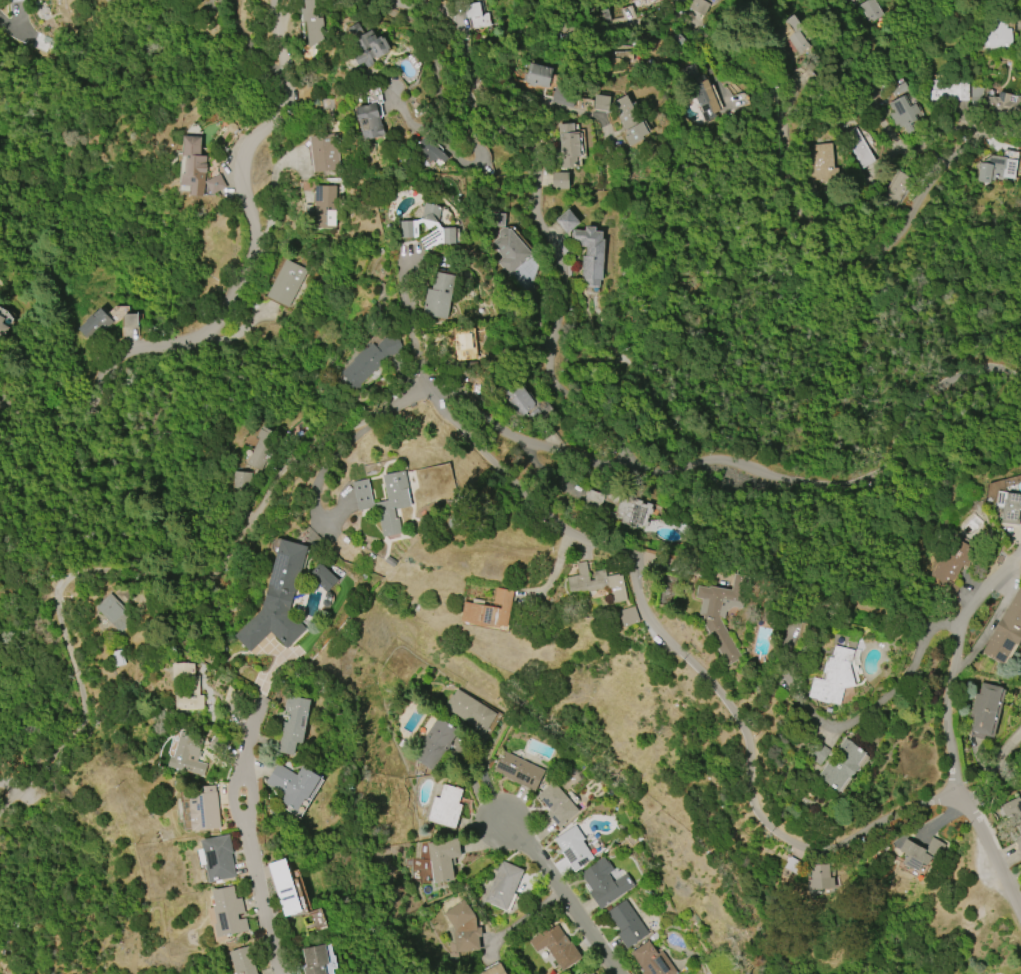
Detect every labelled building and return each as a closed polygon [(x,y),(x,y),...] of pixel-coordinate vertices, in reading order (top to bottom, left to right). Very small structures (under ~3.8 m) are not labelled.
[(305,9),(304,0),(320,0),(324,39),(309,48),(306,21),(303,21),(301,9),(305,9)] [(687,8),(691,0),(710,0),(707,3),(711,5),(703,17),(687,8)] [(467,19),(464,6),(478,2),(481,15),(488,14),(490,25),(476,29),(473,17),(467,19)] [(798,54),(787,39),(778,47),(767,32),(791,14),(802,29),(801,29),(808,38),(805,41),(808,46),(798,54)] [(384,38),(390,49),(388,50),(389,52),(376,59),(375,57),(371,59),(373,64),(365,68),(363,63),(358,66),(352,55),(358,52),(346,28),(357,23),(363,34),(371,30),(376,39),(380,37),(381,39),(384,38)] [(981,49),(1011,50),(1012,26),(982,24),(981,49)] [(529,63),(552,69),(548,89),(534,85),(533,87),(527,85),(528,84),(524,83),(524,82),(522,81),(523,74),(526,75),(529,63)] [(706,79),(720,111),(714,113),(715,117),(704,122),(700,112),(701,112),(682,68),(694,63),(699,76),(703,74),(705,79),(706,79)] [(968,80),(968,101),(948,101),(930,101),(929,91),(932,91),(932,80),(968,80)] [(551,102),(557,82),(575,87),(569,107),(551,102)] [(908,89),(894,97),(890,90),(904,82),(908,89)] [(972,102),(981,102),(981,89),(973,89),(972,102)] [(1016,96),(1020,97),(1020,119),(1013,116),(1012,119),(1005,118),(1005,120),(988,115),(989,109),(984,108),(987,97),(991,98),(991,97),(997,98),(999,92),(1010,95),(1009,101),(1015,103),(1016,96)] [(610,97),(608,111),(593,109),(595,95),(610,97)] [(644,121),(650,132),(642,137),(643,139),(630,147),(624,137),(628,135),(610,104),(626,95),(641,123),(644,121)] [(897,130),(888,115),(892,113),(887,104),(902,96),(909,107),(915,104),(919,112),(914,115),(917,121),(911,124),(914,130),(906,135),(902,127),(897,130)] [(356,108),(376,103),(381,125),(382,125),(385,136),(363,141),(356,108)] [(561,169),(560,156),(556,156),(555,148),(560,148),(560,144),(559,144),(558,125),(573,123),(574,133),(579,132),(579,133),(582,133),(584,156),(576,157),(577,168),(561,169)] [(855,127),(875,161),(862,169),(841,135),(855,127)] [(313,173),(308,137),(335,133),(340,169),(313,173)] [(184,136),(202,137),(200,156),(207,156),(203,197),(191,196),(191,186),(181,185),(182,174),(185,174),(186,156),(183,156),(184,142),(183,142),(184,136)] [(424,138),(448,159),(440,168),(434,164),(435,163),(432,160),(429,163),(425,160),(424,162),(419,158),(423,153),(416,148),(424,138)] [(811,146),(831,144),(833,168),(837,168),(838,181),(821,183),(820,180),(810,181),(807,151),(812,150),(811,146)] [(991,184),(991,178),(1015,179),(1016,159),(977,158),(976,183),(991,184)] [(895,209),(880,200),(897,171),(913,180),(895,209)] [(551,173),(568,173),(568,189),(552,189),(551,173)] [(205,182),(219,174),(226,188),(211,195),(205,182)] [(315,226),(315,186),(335,186),(335,226),(315,226)] [(433,245),(425,250),(419,240),(437,228),(435,225),(427,230),(422,222),(417,225),(418,237),(401,238),(400,221),(417,221),(421,219),(424,203),(442,207),(438,223),(441,228),(455,227),(455,245),(433,245)] [(555,221),(568,209),(580,223),(566,234),(555,221)] [(505,214),(504,226),(492,225),(492,213),(505,214)] [(604,240),(602,280),(599,280),(599,288),(584,287),(584,279),(581,279),(582,256),(585,256),(586,247),(579,247),(579,242),(572,242),(572,239),(571,238),(571,233),(572,233),(572,230),(584,231),(585,226),(595,227),(595,231),(602,232),(602,239),(604,240)] [(509,228),(532,254),(508,276),(496,262),(501,257),(489,244),(498,236),(497,236),(497,231),(501,227),(506,228),(508,230),(509,228)] [(266,296),(285,259),(307,270),(288,308),(266,296)] [(455,276),(447,320),(422,315),(427,289),(431,290),(435,272),(455,276)] [(101,309),(113,323),(91,343),(78,329),(86,322),(86,321),(93,315),(101,309)] [(124,328),(124,315),(137,314),(138,327),(124,328)] [(8,328),(0,342),(0,323),(8,328)] [(460,334),(461,360),(477,360),(477,347),(481,347),(481,333),(460,334)] [(341,373),(354,360),(353,360),(365,348),(366,349),(372,343),(375,346),(383,339),(397,334),(403,351),(390,356),(361,383),(359,394),(343,390),(346,378),(341,373)] [(516,381),(534,403),(534,407),(519,419),(506,403),(507,402),(501,393),(516,381)] [(246,464),(259,438),(257,437),(262,426),(279,434),(270,451),(280,456),(275,466),(265,461),(260,471),(246,464)] [(383,537),(376,507),(358,511),(352,482),(367,479),(373,504),(387,500),(382,476),(404,471),(408,488),(407,488),(411,506),(395,510),(395,508),(393,508),(395,518),(398,518),(401,533),(383,537)] [(232,488),(234,472),(251,473),(250,490),(232,488)] [(589,490),(604,495),(599,510),(585,505),(585,503),(583,502),(586,491),(589,492),(589,490)] [(1006,493),(1020,495),(1020,510),(1018,525),(1000,523),(1002,508),(995,507),(997,491),(1006,492),(1006,493)] [(614,514),(621,496),(635,501),(636,500),(641,501),(641,503),(645,505),(646,503),(652,505),(650,509),(652,509),(650,515),(648,514),(646,521),(648,522),(646,528),(636,524),(635,528),(633,527),(632,529),(629,528),(629,526),(620,523),(622,517),(614,514)] [(952,584),(962,565),(967,568),(976,552),(950,538),(929,576),(935,580),(933,584),(953,595),(957,586),(952,584)] [(281,539),(307,547),(289,611),(306,629),(286,649),(270,632),(249,652),(233,636),(261,610),(281,539)] [(320,562),(338,580),(327,593),(308,575),(320,562)] [(606,577),(621,574),(626,601),(611,603),(609,590),(607,590),(606,589),(569,596),(566,577),(578,575),(575,564),(585,562),(589,581),(593,580),(594,572),(604,570),(606,577)] [(709,587),(730,590),(733,574),(747,577),(742,609),(732,607),(725,612),(724,619),(720,619),(742,659),(726,667),(701,622),(702,616),(699,615),(701,600),(695,599),(697,586),(708,588),(709,587)] [(1019,588),(1020,589),(1020,631),(1020,637),(1016,645),(1014,644),(1002,665),(981,653),(1019,588)] [(513,591),(507,628),(499,626),(499,629),(460,622),(464,602),(500,608),(501,605),(493,604),(495,589),(513,591)] [(121,634),(95,607),(110,593),(136,620),(121,634)] [(618,612),(634,606),(639,622),(623,628),(618,612)] [(839,705),(828,702),(828,703),(816,700),(816,699),(807,696),(812,677),(824,680),(834,645),(831,644),(836,629),(858,635),(850,663),(848,663),(854,686),(843,689),(839,705)] [(203,710),(175,710),(175,678),(172,678),(172,664),(194,664),(194,676),(199,676),(199,695),(203,695),(203,710)] [(981,683),(1002,688),(989,736),(969,731),(973,714),(970,714),(975,693),(978,694),(981,683)] [(223,701),(228,687),(243,692),(238,706),(223,701)] [(456,689),(496,714),(484,733),(444,708),(447,704),(445,704),(451,694),(453,695),(456,689)] [(311,700),(302,744),(296,743),(293,755),(277,752),(282,732),(281,732),(283,722),(287,723),(289,712),(284,711),(287,695),(311,700)] [(458,731),(432,771),(411,757),(437,717),(458,731)] [(203,777),(167,767),(170,756),(173,757),(181,730),(204,737),(201,748),(202,748),(199,758),(198,758),(197,762),(206,764),(203,777)] [(867,754),(843,738),(818,778),(842,793),(867,754)] [(818,742),(830,751),(820,766),(807,757),(818,742)] [(502,751),(544,770),(535,791),(506,778),(506,777),(493,771),(502,751)] [(321,777),(299,814),(280,802),(285,795),(265,784),(277,763),(297,775),(302,766),(321,777)] [(535,798),(561,827),(579,811),(553,782),(535,798)] [(462,790),(458,804),(462,805),(455,829),(427,821),(434,797),(439,799),(443,784),(462,790)] [(192,831),(188,795),(196,795),(195,788),(215,786),(215,792),(216,792),(220,828),(192,831)] [(1018,797),(1020,803),(1020,854),(1014,840),(1020,836),(1011,816),(1005,818),(999,806),(1018,797)] [(574,872),(595,859),(574,826),(553,839),(574,872)] [(200,840),(229,834),(233,853),(231,853),(236,877),(209,883),(200,840)] [(932,838),(945,845),(936,862),(930,859),(926,866),(922,863),(917,872),(912,869),(912,870),(901,864),(906,855),(898,850),(905,839),(925,850),(932,838)] [(458,839),(461,857),(451,859),(455,881),(433,884),(426,844),(458,839)] [(626,874),(613,882),(608,874),(613,871),(605,858),(579,874),(599,909),(635,888),(626,874)] [(284,916),(268,865),(284,859),(301,911),(284,916)] [(523,870),(500,861),(485,903),(508,911),(523,870)] [(828,864),(829,882),(833,882),(833,889),(808,890),(807,880),(811,880),(810,865),(828,864)] [(236,899),(241,898),(249,931),(216,938),(213,925),(216,924),(212,906),(214,905),(211,891),(233,886),(236,899)] [(475,916),(476,927),(481,927),(482,937),(478,937),(479,951),(455,953),(453,932),(455,932),(455,930),(443,913),(464,899),(475,916)] [(605,914),(629,948),(649,934),(625,900),(605,914)] [(562,971),(545,946),(535,953),(527,941),(543,930),(545,932),(557,924),(569,943),(570,942),(581,958),(562,971)] [(662,952),(657,955),(648,940),(630,952),(645,973),(677,973),(662,952)] [(324,965),(326,973),(304,973),(303,969),(306,968),(302,950),(325,945),(329,964),(324,965)] [(248,946),(257,973),(235,973),(228,953),(248,946)] [(499,963),(505,973),(479,973),(499,963)]
